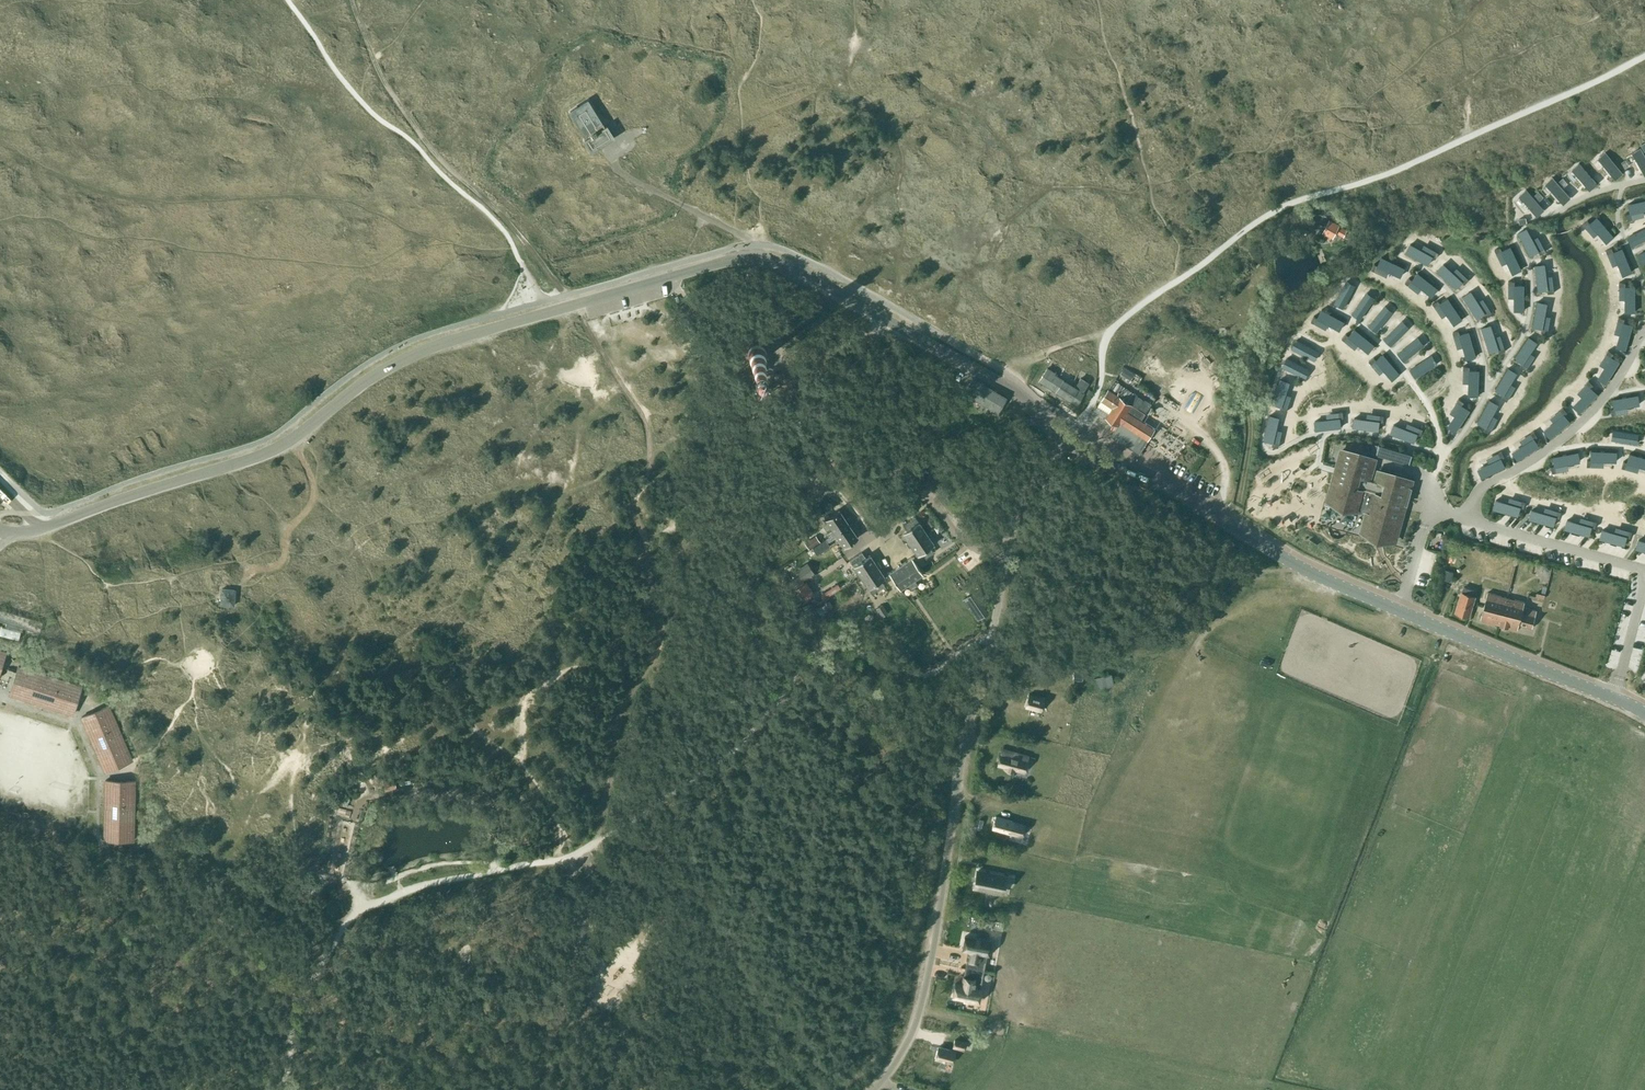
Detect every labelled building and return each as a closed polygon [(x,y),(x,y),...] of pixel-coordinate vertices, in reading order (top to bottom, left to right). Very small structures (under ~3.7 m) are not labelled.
[(591,151),(613,137),(606,126),(604,127),(587,101),(570,111),(586,138),(584,140),(591,151)] [(1634,150),(1644,170),(1644,149),(1643,145),(1634,150)] [(1607,150),(1600,156),(1619,176),(1625,170),(1607,150)] [(1582,161),(1574,167),(1592,187),(1599,181),(1582,161)] [(1555,174),(1548,181),(1566,201),(1573,194),(1555,174)] [(1529,186),(1521,193),(1539,214),(1547,207),(1529,186)] [(1540,199),(1546,194),(1541,189),(1536,194),(1540,199)] [(1627,205),(1629,215),(1626,215),(1628,221),(1643,218),(1641,212),(1644,211),(1644,201),(1627,205)] [(1616,237),(1598,217),(1591,223),(1589,221),(1584,225),(1595,237),(1599,233),(1608,244),(1616,237)] [(1330,220),(1323,232),(1333,236),(1335,231),(1343,236),(1347,229),(1339,225),(1330,220)] [(1533,239),(1527,228),(1518,234),(1531,256),(1539,252),(1541,255),(1547,252),(1538,236),(1533,239)] [(1627,237),(1632,247),(1644,240),(1644,229),(1627,237)] [(1421,249),(1410,244),(1405,253),(1428,265),(1432,257),(1436,259),(1439,253),(1424,245),(1421,249)] [(1522,270),(1511,247),(1503,251),(1501,248),(1495,251),(1503,266),(1508,264),(1513,275),(1522,270)] [(1633,273),(1622,249),(1614,252),(1613,250),(1607,252),(1613,267),(1618,265),(1624,277),(1633,273)] [(1636,255),(1641,265),(1644,263),(1644,251),(1636,255)] [(1405,269),(1381,257),(1377,265),(1375,264),(1372,270),(1386,277),(1388,272),(1401,278),(1405,269)] [(1545,263),(1534,265),(1539,291),(1548,289),(1549,293),(1556,292),(1553,275),(1547,276),(1545,263)] [(1453,272),(1444,264),(1437,272),(1456,289),(1462,282),(1465,285),(1470,280),(1457,268),(1453,272)] [(1439,289),(1418,273),(1413,280),(1410,278),(1406,284),(1419,293),(1422,289),(1433,297),(1439,289)] [(1357,283),(1349,279),(1336,301),(1345,306),(1357,283)] [(1525,311),(1525,286),(1515,286),(1515,282),(1509,282),(1509,299),(1514,299),(1514,311),(1525,311)] [(1625,284),(1619,284),(1619,300),(1625,300),(1625,313),(1636,313),(1635,286),(1625,287),(1625,284)] [(1377,296),(1368,290),(1353,312),(1362,318),(1377,296)] [(1478,302),(1472,291),(1463,297),(1476,319),(1485,313),(1487,317),(1493,314),(1483,299),(1478,302)] [(1462,319),(1447,298),(1440,303),(1438,301),(1433,304),(1442,317),(1447,314),(1454,325),(1462,319)] [(1545,316),(1548,303),(1537,301),(1532,327),(1542,329),(1541,333),(1547,334),(1551,317),(1545,316)] [(1394,310),(1386,303),(1369,323),(1378,330),(1394,310)] [(1346,319),(1323,307),(1319,315),(1316,313),(1313,320),(1327,327),(1329,322),(1342,328),(1346,319)] [(1411,325),(1404,318),(1385,337),(1393,344),(1411,325)] [(1627,351),(1633,326),(1624,323),(1625,320),(1619,319),(1615,334),(1620,335),(1616,348),(1627,351)] [(1492,325),(1481,328),(1489,353),(1498,350),(1499,353),(1505,351),(1500,335),(1495,337),(1492,325)] [(1377,343),(1356,327),(1351,333),(1348,331),(1344,336),(1357,347),(1360,342),(1370,350),(1377,343)] [(1477,357),(1469,332),(1460,335),(1459,332),(1453,334),(1458,350),(1463,348),(1467,360),(1477,357)] [(1420,335),(1400,351),(1407,359),(1426,343),(1420,335)] [(1322,349),(1298,337),(1293,347),(1317,359),(1322,349)] [(1530,355),(1538,344),(1529,338),(1514,360),(1522,366),(1520,368),(1526,372),(1536,358),(1530,355)] [(747,350),(746,353),(746,355),(747,358),(748,359),(750,361),(752,362),(754,363),(756,363),(758,363),(759,363),(763,361),(765,358),(767,355),(767,351),(766,349),(765,348),(763,345),(761,344),(758,343),(756,343),(753,343),(750,345),(748,347),(747,350)] [(1607,384),(1620,362),(1611,356),(1613,353),(1608,351),(1599,365),(1604,368),(1597,378),(1607,384)] [(1402,372),(1384,352),(1378,357),(1376,355),(1371,359),(1381,371),(1386,367),(1394,378),(1402,372)] [(1433,353),(1412,367),(1417,375),(1439,361),(1433,353)] [(1312,367),(1288,355),(1283,365),(1307,377),(1312,367)] [(1479,397),(1479,370),(1470,370),(1470,367),(1464,367),(1463,383),(1469,383),(1468,397),(1479,397)] [(1047,368),(1039,381),(1057,392),(1076,404),(1083,393),(1082,392),(1088,383),(1080,378),(1075,387),(1064,381),(1053,374),(1054,373),(1047,368)] [(1124,368),(1121,373),(1130,379),(1134,374),(1124,368)] [(1518,374),(1509,368),(1495,391),(1503,396),(1502,399),(1508,402),(1517,387),(1511,384),(1518,374)] [(1288,392),(1292,380),(1282,377),(1274,401),(1283,404),(1282,407),(1288,409),(1293,393),(1288,392)] [(972,378),(964,393),(980,402),(989,388),(972,378)] [(1101,400),(1102,400),(1098,406),(1109,413),(1106,418),(1118,425),(1111,435),(1139,454),(1148,440),(1155,429),(1141,420),(1152,404),(1133,392),(1114,380),(1101,400)] [(1580,414),(1598,395),(1591,387),(1593,385),(1589,382),(1577,393),(1581,397),(1572,407),(1580,414)] [(989,388),(980,402),(990,408),(997,412),(1000,408),(1005,398),(989,388)] [(1639,395),(1612,400),(1614,409),(1611,410),(1612,416),(1628,413),(1627,407),(1641,405),(1639,395)] [(1492,416),(1499,404),(1490,399),(1478,423),(1486,428),(1484,430),(1490,434),(1498,419),(1492,416)] [(1456,433),(1471,411),(1462,405),(1464,403),(1459,400),(1450,414),(1455,417),(1448,427),(1456,433)] [(1544,432),(1550,440),(1570,423),(1564,415),(1567,413),(1564,409),(1550,419),(1554,423),(1544,432)] [(1316,418),(1317,428),(1343,425),(1342,416),(1345,416),(1345,410),(1328,412),(1328,416),(1316,418)] [(1355,415),(1354,425),(1380,428),(1381,419),(1385,419),(1385,413),(1369,411),(1368,416),(1355,415)] [(1270,413),(1265,438),(1275,440),(1274,444),(1280,445),(1284,428),(1279,427),(1281,415),(1270,413)] [(1407,425),(1395,421),(1391,433),(1416,442),(1419,432),(1423,433),(1425,426),(1408,421),(1407,425)] [(1639,433),(1613,430),(1612,441),(1638,444),(1639,433)] [(1511,453),(1517,461),(1539,447),(1534,440),(1537,438),(1533,433),(1519,442),(1522,446),(1511,453)] [(1379,444),(1376,455),(1409,464),(1412,454),(1379,444)] [(1363,510),(1365,511),(1368,512),(1363,532),(1376,536),(1394,541),(1408,490),(1411,480),(1380,471),(1377,481),(1373,480),(1371,480),(1368,479),(1372,464),(1374,458),(1344,449),(1337,472),(1328,501),(1363,510)] [(1618,451),(1591,451),(1591,460),(1588,460),(1588,467),(1604,467),(1604,462),(1618,462),(1618,451)] [(1477,469),(1481,478),(1505,467),(1501,458),(1504,457),(1502,452),(1487,459),(1489,463),(1477,469)] [(1579,453),(1553,458),(1555,468),(1552,468),(1553,474),(1569,471),(1568,465),(1581,463),(1579,453)] [(1629,453),(1627,463),(1624,462),(1622,468),(1637,472),(1639,467),(1644,468),(1644,458),(1629,453)] [(1509,503),(1496,500),(1493,510),(1519,517),(1521,507),(1525,508),(1526,502),(1510,498),(1509,503)] [(1544,513),(1532,509),(1529,519),(1555,527),(1557,518),(1561,519),(1563,512),(1546,507),(1544,513)] [(831,535),(834,533),(848,523),(839,509),(824,519),(831,530),(827,533),(828,536),(831,534),(831,535)] [(914,524),(913,523),(917,520),(914,516),(902,524),(906,530),(902,532),(908,541),(905,543),(907,545),(926,533),(918,521),(914,524)] [(1580,523),(1567,519),(1564,529),(1590,537),(1592,527),(1596,528),(1598,522),(1581,517),(1580,523)] [(857,537),(848,523),(834,533),(831,535),(829,537),(831,540),(836,536),(843,547),(857,537)] [(1615,533),(1603,529),(1600,540),(1625,547),(1628,537),(1631,538),(1633,532),(1616,527),(1615,533)] [(929,547),(933,544),(926,533),(907,545),(909,548),(911,546),(917,555),(921,552),(925,558),(933,552),(929,547)] [(820,543),(816,536),(805,543),(809,550),(812,548),(820,543)] [(820,543),(812,548),(817,555),(830,547),(825,540),(820,543)] [(1639,540),(1636,550),(1644,552),(1644,542),(1639,540)] [(865,557),(861,552),(849,560),(852,564),(856,561),(857,563),(853,566),(860,577),(879,564),(877,562),(875,563),(869,554),(865,557)] [(922,573),(911,557),(902,564),(900,561),(896,563),(898,566),(889,572),(900,589),(907,584),(911,589),(917,585),(914,579),(922,573)] [(784,583),(789,590),(814,572),(806,561),(795,569),(798,573),(784,583)] [(884,585),(880,580),(884,577),(878,568),(881,567),(879,564),(860,577),(868,588),(872,585),(873,587),(869,590),(872,594),(884,585)] [(1445,570),(1442,578),(1451,581),(1453,572),(1445,570)] [(813,593),(805,581),(790,591),(798,603),(813,593)] [(838,584),(820,595),(822,599),(840,589),(838,584)] [(1462,592),(1456,612),(1469,616),(1475,596),(1472,595),(1474,589),(1464,586),(1462,592)] [(222,589),(221,604),(234,605),(235,590),(222,589)] [(974,592),(965,598),(979,619),(988,613),(974,592)] [(1488,594),(1481,621),(1502,626),(1518,630),(1520,624),(1532,627),(1538,611),(1527,608),(1526,609),(1524,609),(1526,603),(1488,594)] [(819,612),(821,614),(827,611),(833,607),(829,600),(823,604),(823,605),(818,608),(817,607),(812,610),(815,614),(819,612)] [(875,608),(881,617),(888,613),(882,604),(875,608)] [(42,622),(0,609),(0,621),(6,622),(5,626),(21,631),(22,628),(39,633),(42,622)] [(10,694),(73,714),(82,686),(18,666),(10,694)] [(1074,672),(1073,680),(1082,681),(1083,673),(1074,672)] [(1098,688),(1113,684),(1111,674),(1096,677),(1098,688)] [(1040,711),(1043,699),(1028,695),(1025,706),(1040,711)] [(132,760),(108,705),(81,717),(105,771),(132,760)] [(1028,755),(1002,748),(1001,753),(1000,753),(997,765),(1004,767),(1004,768),(1014,771),(1014,769),(1024,772),(1027,760),(1028,755)] [(105,780),(104,840),(133,840),(134,780),(105,780)] [(995,816),(992,828),(1009,832),(1021,836),(1024,824),(1012,821),(995,816)] [(1011,886),(1013,877),(978,870),(974,888),(1000,893),(1002,884),(1011,886)] [(968,950),(965,967),(977,970),(979,961),(984,962),(985,954),(987,954),(990,941),(965,936),(962,949),(968,950)] [(975,979),(977,970),(965,967),(961,985),(955,983),(952,996),(978,1001),(980,988),(978,988),(980,980),(975,979)] [(964,1051),(966,1042),(955,1039),(952,1048),(964,1051)] [(951,1063),(955,1051),(938,1047),(935,1058),(951,1063)]
